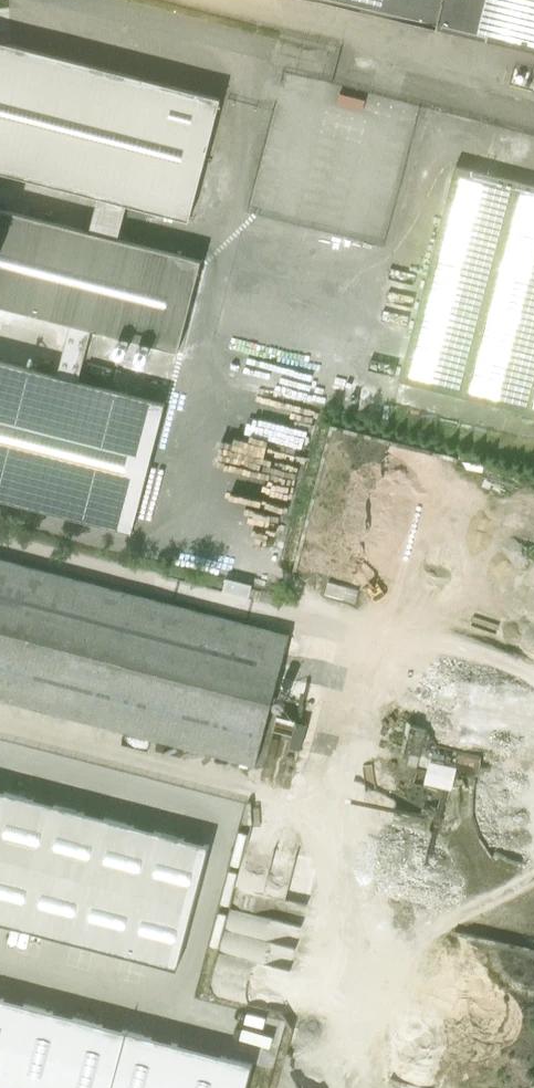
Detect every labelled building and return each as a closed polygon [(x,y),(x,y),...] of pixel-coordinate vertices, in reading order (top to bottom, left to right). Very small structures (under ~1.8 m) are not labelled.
[(533,52),(533,0),(320,0),(533,52)] [(177,351),(201,260),(117,238),(126,203),(189,219),(220,98),(0,41),(0,305),(71,323),(56,375),(0,360),(0,496),(131,530),(164,402),(77,380),(91,328),(177,351)] [(318,132),(357,141),(363,119),(324,109),(318,132)] [(533,420),(533,189),(452,169),(398,386),(533,420)] [(255,764),(288,634),(0,558),(0,697),(255,764)] [(447,788),(454,765),(424,757),(418,780),(447,788)] [(173,968),(206,847),(0,791),(0,921),(173,968)] [(0,997),(0,1087),(243,1087),(249,1061),(0,997)]
